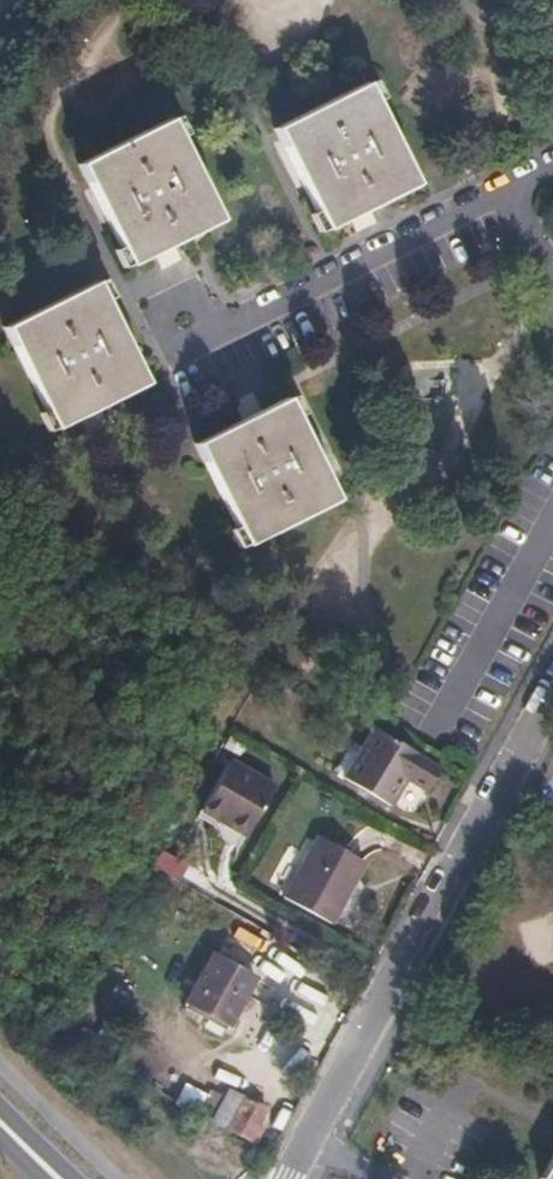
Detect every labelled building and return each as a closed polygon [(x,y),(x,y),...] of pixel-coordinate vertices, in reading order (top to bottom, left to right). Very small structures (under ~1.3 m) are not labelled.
[(322,231),(345,219),(412,186),(363,86),(272,131),(322,231)] [(126,266),(170,245),(216,222),(166,122),(76,166),(126,266)] [(91,285),(2,329),(52,430),(141,385),(91,285)] [(282,402),(192,447),(243,547),(333,501),(282,402)] [(426,795),(440,771),(371,728),(340,779),(386,807),(402,780),(426,795)] [(226,762),(198,812),(243,837),(270,788),(226,762)] [(314,839),(281,899),(327,925),(360,864),(314,839)] [(209,956),(183,1002),(225,1027),(251,981),(209,956)] [(206,1090),(193,1116),(252,1145),(261,1127),(257,1125),(265,1109),(225,1090),(221,1098),(206,1090)] [(542,1178),(552,1178),(552,1161),(542,1178)]
